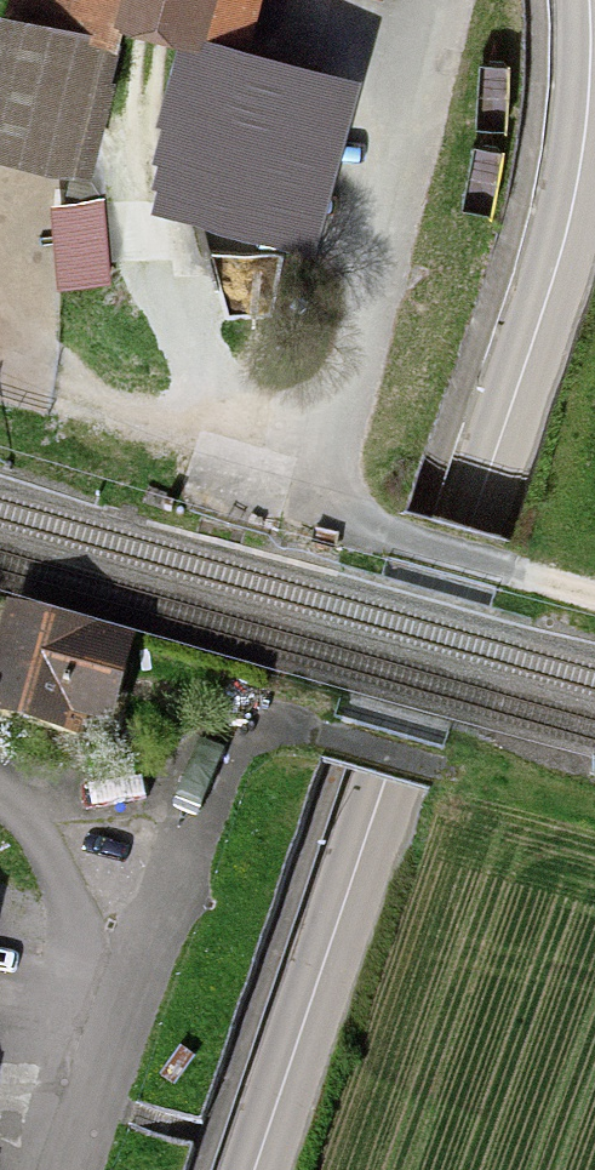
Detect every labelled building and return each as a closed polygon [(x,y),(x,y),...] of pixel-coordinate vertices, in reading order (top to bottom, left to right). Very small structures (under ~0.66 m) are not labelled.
[(72,173),(65,202),(50,204),(59,291),(112,286),(103,198),(86,200),(117,81),(111,79),(124,30),(175,43),(155,123),(161,125),(152,160),(158,161),(152,186),(156,187),(150,208),(315,250),(360,75),(253,48),(265,0),(10,0),(7,10),(0,8),(0,9),(0,155),(72,173)] [(25,623),(13,667),(0,664),(0,715),(78,736),(86,705),(99,708),(113,655),(70,644),(72,636),(25,623)]
